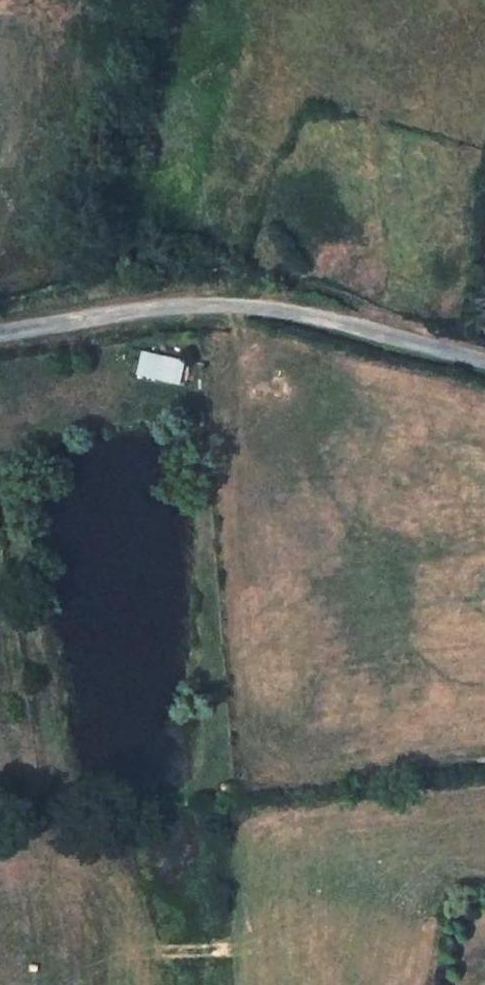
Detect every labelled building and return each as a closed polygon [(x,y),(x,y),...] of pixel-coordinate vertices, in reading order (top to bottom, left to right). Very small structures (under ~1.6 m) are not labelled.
[(138,380),(183,384),(185,358),(141,354),(138,380)]
